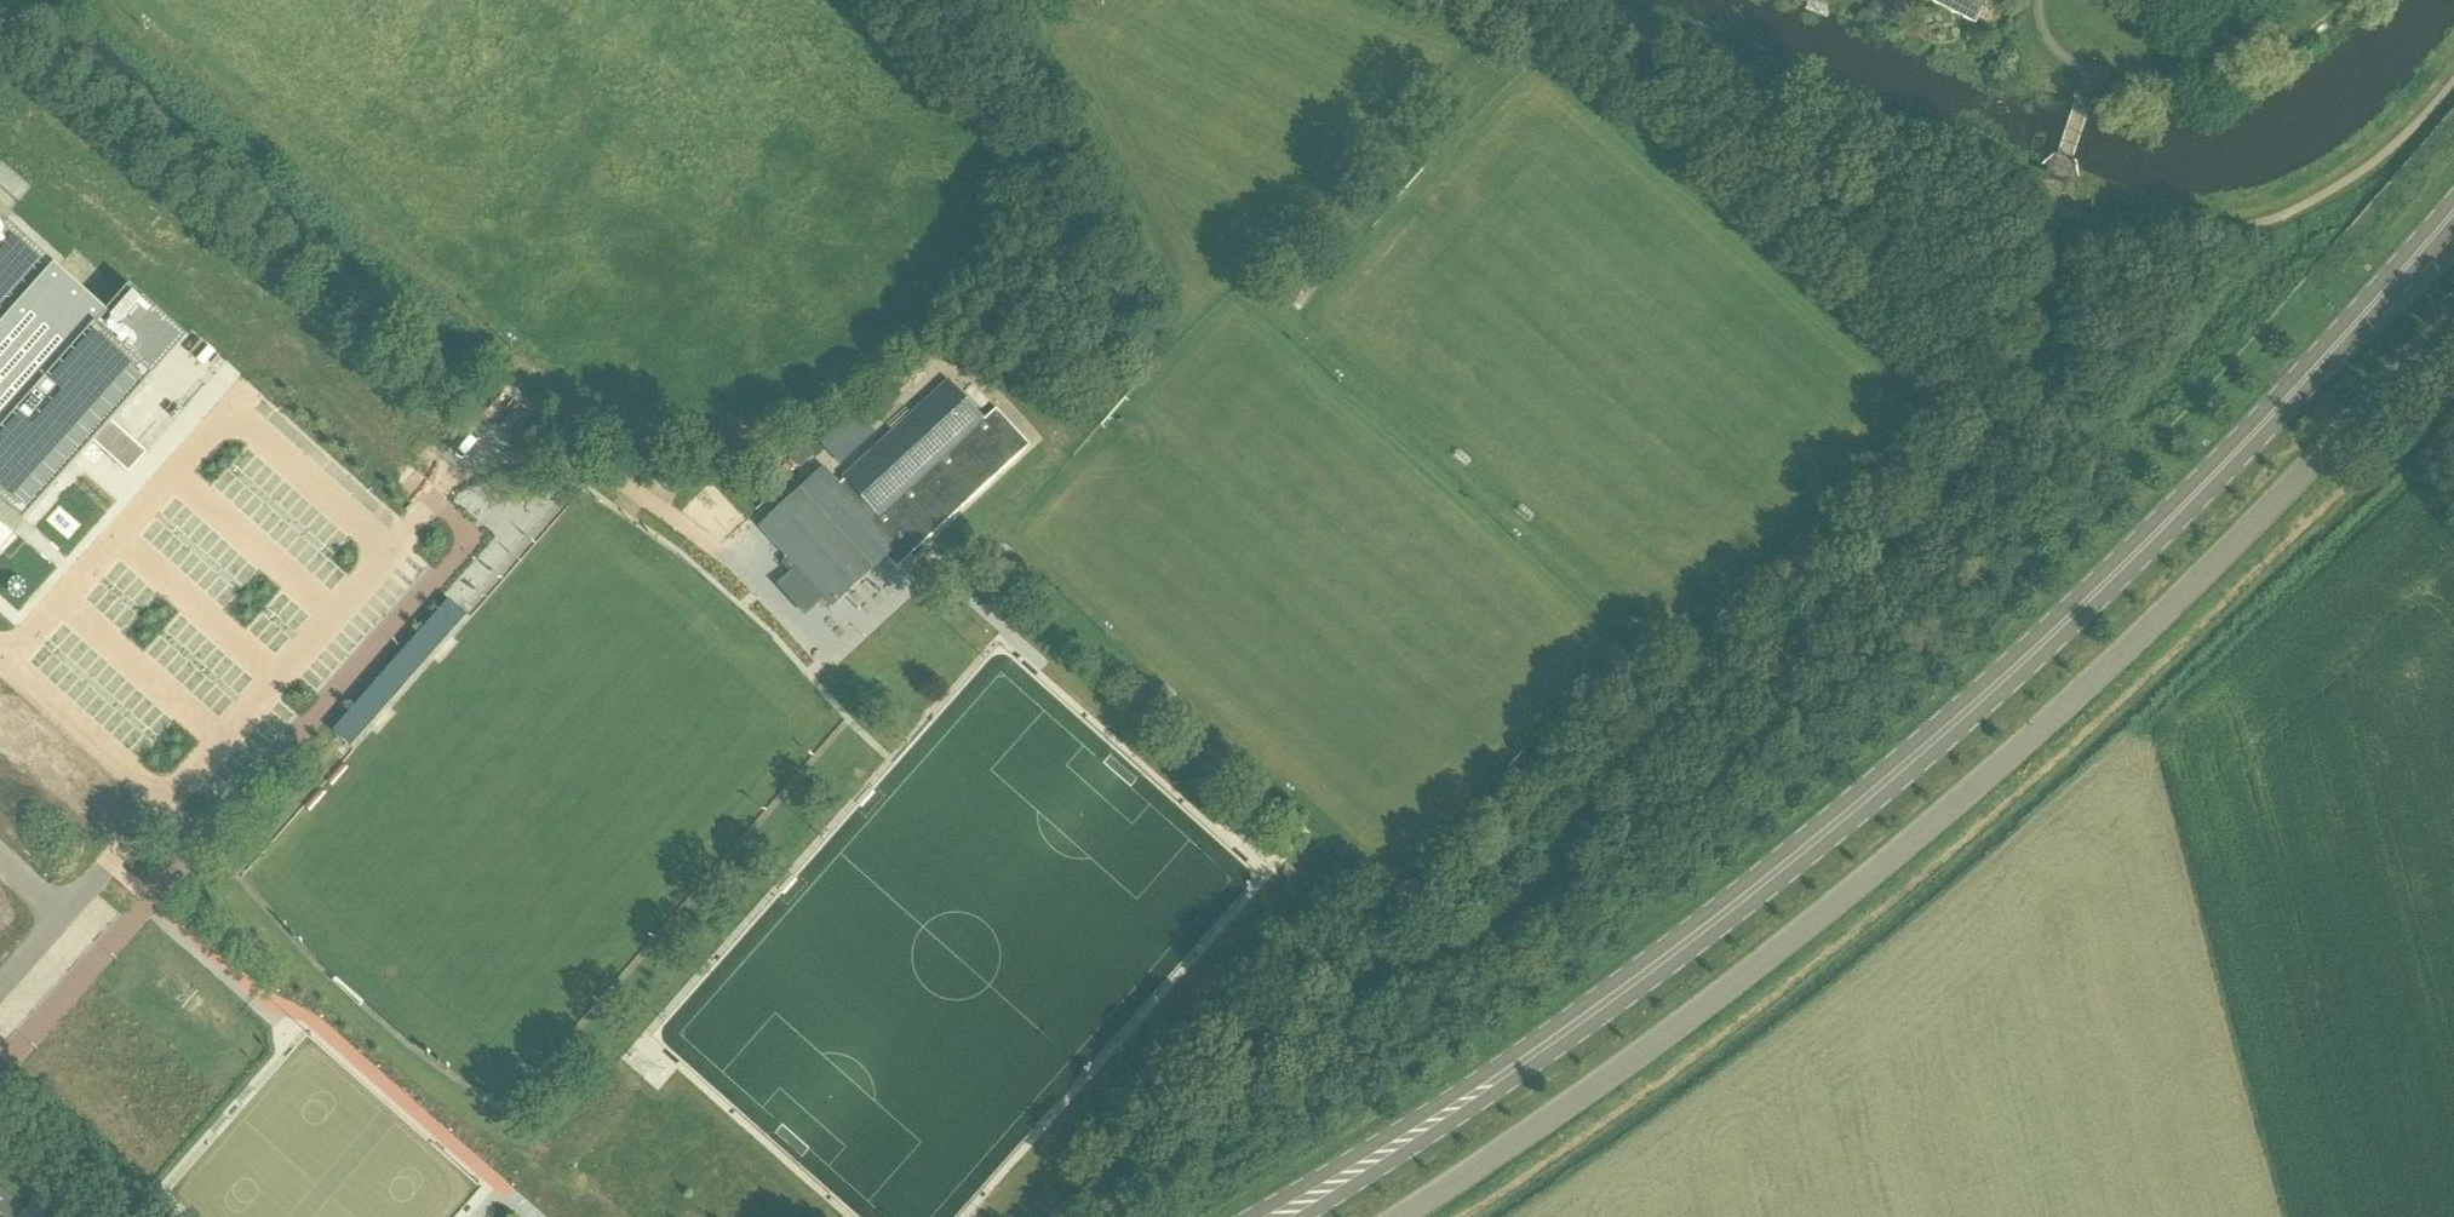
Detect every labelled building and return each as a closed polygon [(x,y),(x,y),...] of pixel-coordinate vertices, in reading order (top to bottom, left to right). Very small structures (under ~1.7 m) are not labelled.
[(1986,0),(1931,0),(1930,3),(1974,24),(1982,8),(1986,0)] [(25,520),(93,443),(111,423),(188,336),(131,285),(107,312),(0,217),(0,498),(25,520)] [(824,466),(759,526),(774,542),(787,557),(781,563),(790,572),(796,566),(832,606),(882,560),(893,572),(925,542),(1030,445),(996,408),(984,419),(948,380),(843,479),(839,482),(824,466)] [(856,412),(821,445),(840,465),(875,433),(856,412)] [(146,454),(124,434),(106,455),(128,474),(146,454)] [(452,591),(337,720),(351,732),(466,603),(452,591)]
